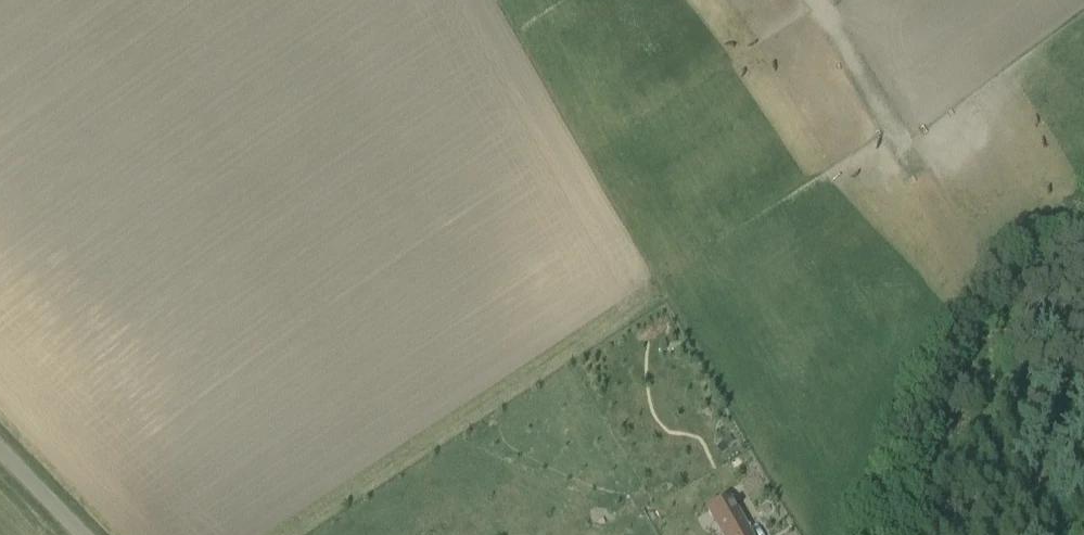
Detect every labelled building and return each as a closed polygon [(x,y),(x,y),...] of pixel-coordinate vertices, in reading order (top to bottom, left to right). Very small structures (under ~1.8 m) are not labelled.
[(721,534),(751,534),(731,499),(708,512),(721,534)]
